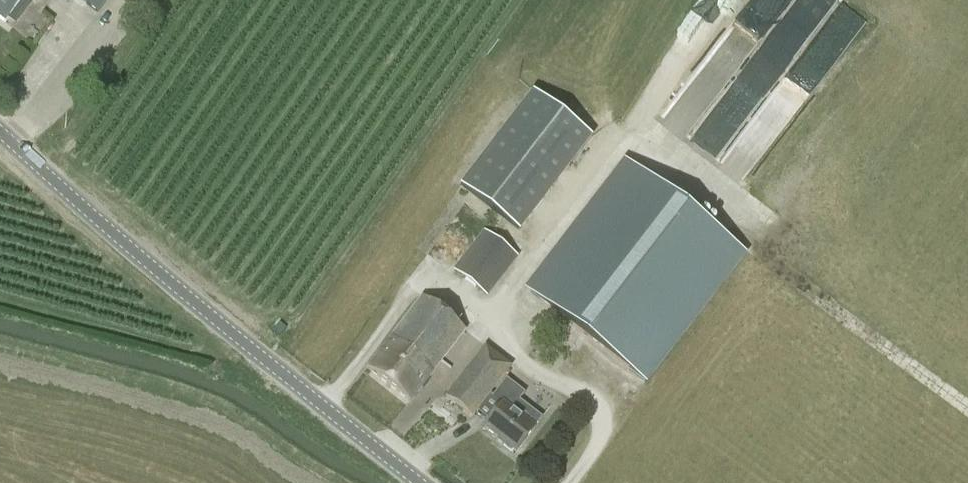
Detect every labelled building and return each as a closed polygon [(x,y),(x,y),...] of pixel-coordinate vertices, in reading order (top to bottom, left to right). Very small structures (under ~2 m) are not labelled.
[(5,23),(22,0),(0,0),(0,19),(5,23)] [(97,13),(107,0),(80,0),(97,13)] [(782,22),(798,31),(817,0),(789,0),(785,7),(789,10),(782,22)] [(765,165),(863,18),(849,9),(837,27),(842,30),(831,48),(817,39),(743,150),(765,165)] [(745,70),(742,84),(762,89),(764,78),(753,76),(754,72),(745,70)] [(533,93),(460,188),(518,233),(591,139),(533,93)] [(580,333),(678,205),(626,165),(528,293),(580,333)] [(486,297),(516,258),(483,233),(453,272),(486,297)] [(409,403),(463,332),(421,299),(367,371),(409,403)] [(470,418),(509,367),(485,348),(446,399),(470,418)] [(492,398),(502,406),(484,429),(515,453),(543,418),(520,401),(525,394),(506,380),(492,398)]
